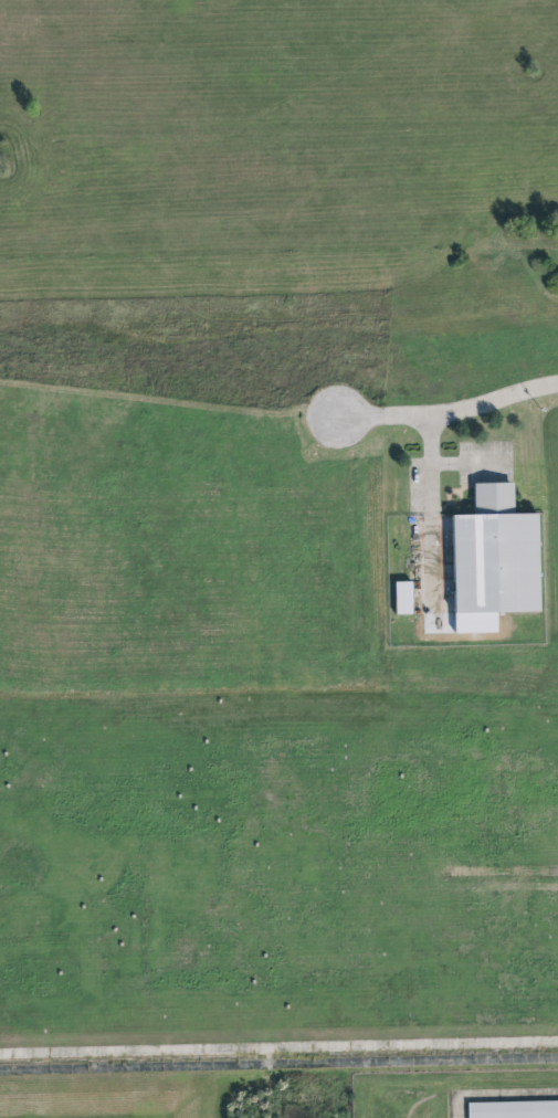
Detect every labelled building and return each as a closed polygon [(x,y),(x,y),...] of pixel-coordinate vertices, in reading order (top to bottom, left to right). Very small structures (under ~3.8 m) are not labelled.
[(455,514),(457,613),(543,612),(542,512),(516,512),(516,482),(476,482),(477,513),(455,514)] [(396,582),(397,614),(414,614),(414,581),(396,582)] [(468,1103),(468,1117),(557,1117),(557,1101),(468,1103)]
